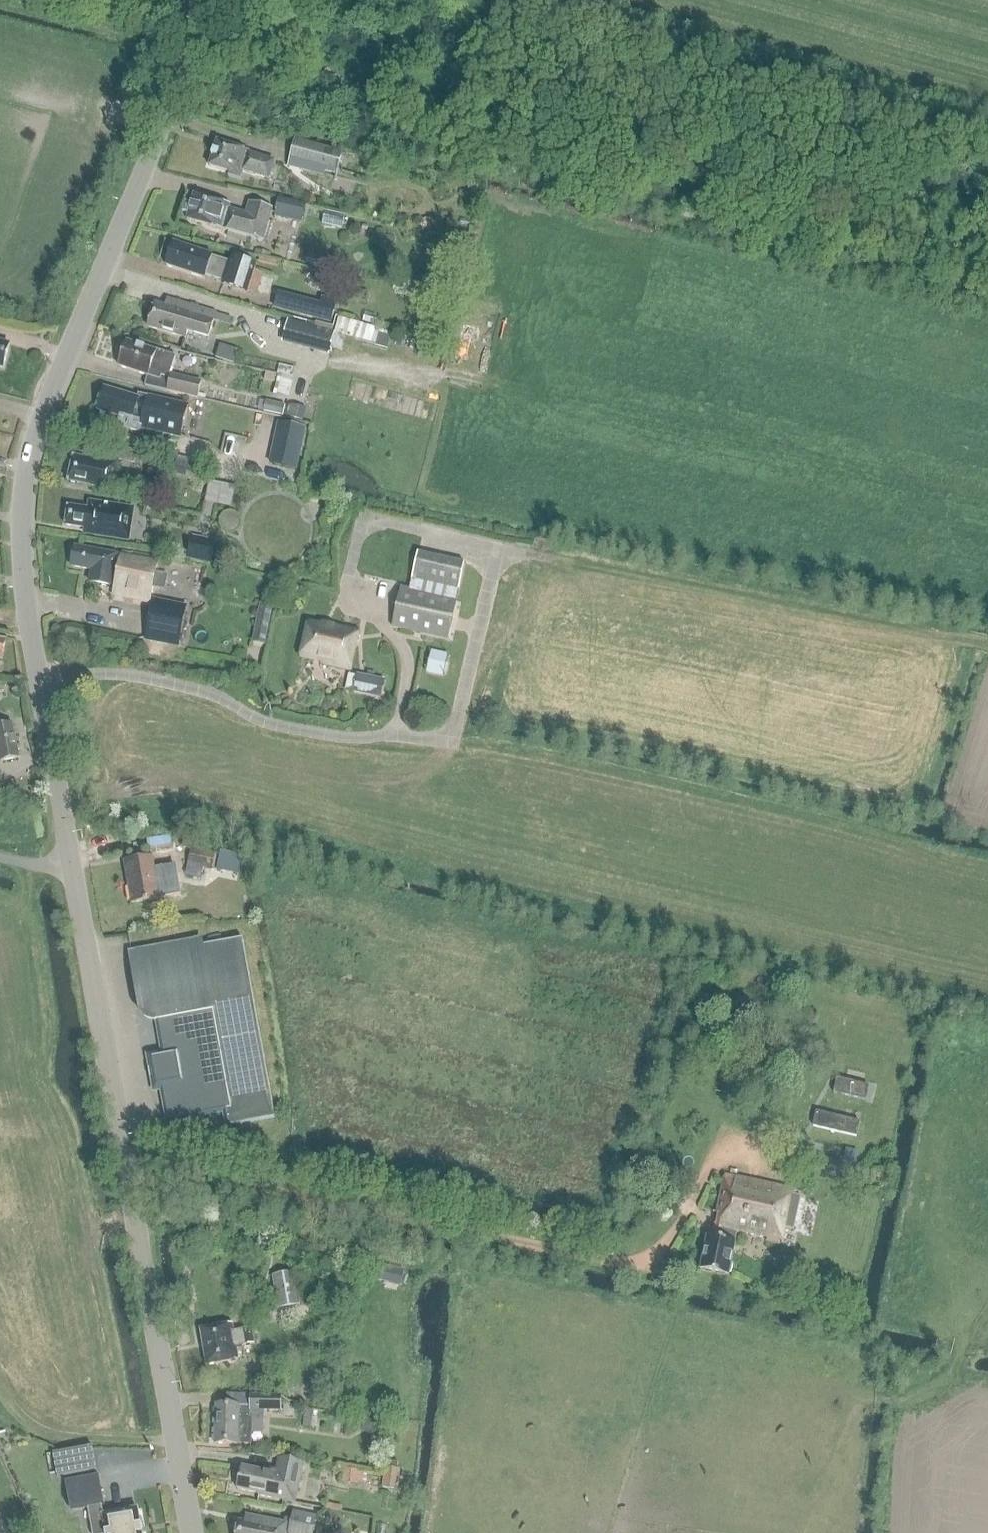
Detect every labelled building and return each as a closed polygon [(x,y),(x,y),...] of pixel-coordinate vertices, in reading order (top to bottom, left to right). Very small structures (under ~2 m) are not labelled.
[(214,143),(207,168),(227,174),(226,178),(237,181),(239,172),(267,180),(272,162),(246,155),(247,152),(214,143)] [(340,154),(293,143),(289,159),(336,170),(340,154)] [(192,195),(185,221),(261,241),(270,208),(247,202),(244,214),(227,210),(228,205),(192,195)] [(305,205),(278,199),(274,216),(301,222),(305,205)] [(325,211),(322,224),(341,229),(344,215),(325,211)] [(172,243),(163,267),(205,281),(207,277),(223,282),(222,285),(244,292),(254,266),(231,258),(230,263),(172,243)] [(255,248),(254,254),(269,258),(271,252),(255,248)] [(424,250),(420,271),(429,273),(434,252),(424,250)] [(321,298),(316,320),(331,324),(337,302),(321,298)] [(152,303),(144,326),(182,338),(185,327),(207,333),(213,314),(164,299),(162,306),(152,303)] [(328,359),(335,336),(291,324),(285,346),(328,359)] [(127,340),(118,365),(158,380),(160,376),(167,378),(175,356),(155,349),(155,351),(127,340)] [(4,369),(10,346),(0,344),(0,368),(4,369)] [(236,361),(239,351),(222,346),(219,356),(236,361)] [(289,400),(297,367),(281,364),(274,396),(289,400)] [(266,371),(264,379),(274,382),(276,373),(266,371)] [(168,379),(165,391),(195,399),(199,383),(169,375),(168,379)] [(138,434),(139,430),(178,439),(186,407),(136,395),(135,399),(103,389),(96,412),(118,419),(115,427),(138,434)] [(284,405),(265,401),(263,411),(282,416),(284,405)] [(305,409),(287,404),(283,416),(302,421),(305,409)] [(306,428),(277,421),(267,464),(297,470),(306,428)] [(112,495),(119,463),(133,466),(136,452),(108,446),(106,458),(88,455),(87,461),(71,458),(67,481),(97,487),(96,492),(112,495)] [(173,474),(201,481),(204,469),(176,461),(173,474)] [(207,500),(232,507),(238,487),(212,480),(207,500)] [(86,509),(66,506),(63,525),(93,530),(92,536),(127,541),(132,509),(87,502),(86,509)] [(190,539),(185,559),(209,565),(214,545),(190,539)] [(114,587),(112,595),(147,602),(155,558),(119,551),(118,556),(73,547),(69,566),(90,570),(88,582),(114,587)] [(456,586),(462,559),(414,549),(408,576),(456,586)] [(399,584),(390,622),(444,634),(453,596),(399,584)] [(273,605),(259,602),(252,643),(266,645),(273,605)] [(149,610),(144,637),(175,643),(181,616),(149,610)] [(319,660),(318,662),(348,669),(357,628),(332,623),(332,627),(306,621),(298,655),(319,660)] [(428,673),(445,677),(449,653),(432,650),(428,673)] [(357,674),(354,688),(381,695),(384,681),(357,674)] [(16,760),(10,726),(0,728),(0,763),(16,760)] [(189,849),(184,875),(199,878),(201,868),(209,870),(212,854),(189,849)] [(124,862),(131,902),(159,898),(152,857),(124,862)] [(203,945),(201,939),(127,952),(139,1014),(140,1018),(147,1023),(151,1024),(159,1024),(164,1052),(149,1055),(155,1088),(162,1087),(168,1120),(224,1110),(227,1126),(274,1117),(243,938),(203,945)] [(836,1078),(833,1093),(865,1100),(869,1086),(836,1078)] [(813,1126),(855,1136),(859,1122),(816,1112),(813,1126)] [(795,1229),(802,1195),(793,1193),(723,1177),(709,1237),(705,1236),(698,1270),(725,1276),(734,1235),(778,1245),(782,1229),(785,1229),(786,1227),(795,1229)] [(381,1266),(378,1280),(400,1285),(403,1271),(381,1266)] [(292,1271),(277,1274),(270,1275),(275,1307),(297,1303),(292,1271)] [(235,1347),(250,1344),(252,1344),(249,1327),(231,1331),(230,1323),(197,1329),(204,1366),(237,1360),(235,1347)] [(281,1395),(249,1394),(249,1407),(240,1407),(240,1405),(215,1404),(214,1445),(238,1446),(238,1444),(251,1444),(251,1434),(263,1434),(264,1411),(280,1411),(281,1395)] [(415,1438),(417,1424),(402,1423),(401,1437),(415,1438)] [(96,1470),(92,1446),(53,1453),(57,1477),(96,1470)] [(264,1468),(263,1471),(241,1466),(236,1490),(258,1494),(258,1496),(296,1504),(304,1463),(278,1458),(276,1471),(264,1468)] [(335,1467),(334,1484),(367,1485),(368,1468),(335,1467)] [(384,1467),(380,1488),(396,1490),(399,1469),(384,1467)] [(137,1509),(103,1515),(101,1505),(102,1505),(97,1476),(66,1481),(71,1510),(87,1507),(92,1532),(142,1532),(137,1509)] [(292,1511),(288,1532),(314,1532),(317,1516),(292,1511)] [(245,1514),(244,1521),(238,1520),(235,1532),(285,1532),(287,1522),(245,1514)]
